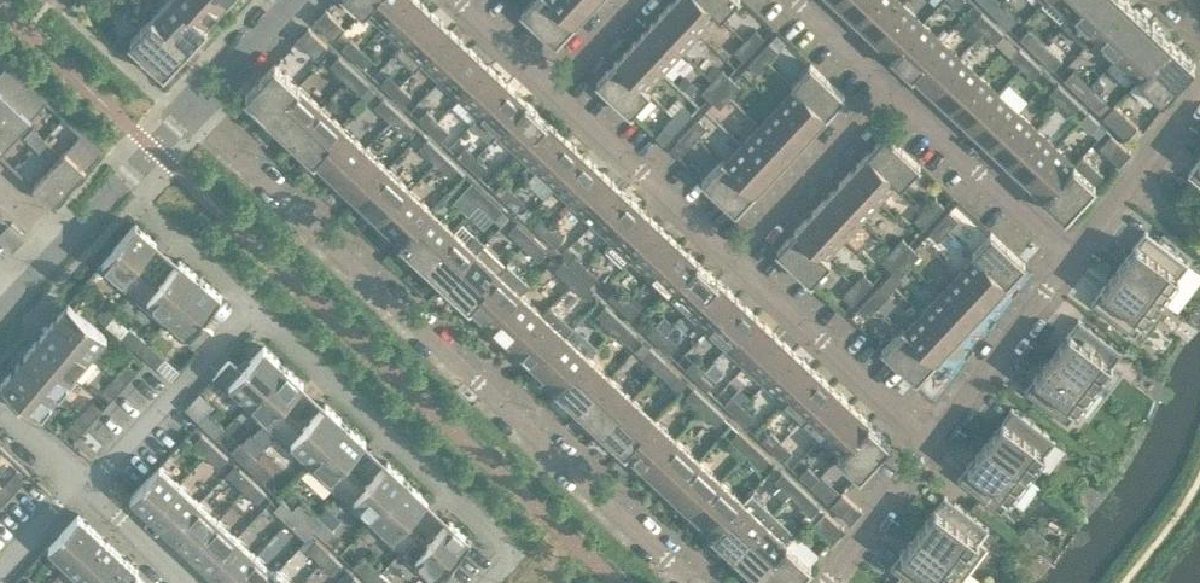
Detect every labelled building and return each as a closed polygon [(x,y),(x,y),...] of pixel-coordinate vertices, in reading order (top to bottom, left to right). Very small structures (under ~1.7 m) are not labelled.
[(152,16),(186,48),(187,47),(186,46),(195,37),(196,38),(197,36),(197,35),(205,26),(206,26),(207,25),(180,0),(167,0),(153,15),(152,16)] [(207,25),(208,24),(205,22),(214,13),(215,14),(217,12),(216,11),(224,2),(225,3),(226,2),(224,0),(180,0),(207,25)] [(363,9),(371,0),(342,0),(358,14),(363,9)] [(382,26),(407,0),(371,0),(363,9),(364,9),(382,26)] [(401,43),(402,44),(432,11),(431,10),(430,11),(423,4),(423,3),(422,2),(421,2),(418,0),(407,0),(382,26),(401,43)] [(523,9),(521,11),(523,12),(538,25),(537,26),(539,27),(540,27),(554,40),(553,41),(555,43),(557,41),(557,40),(564,33),(565,33),(567,32),(566,31),(573,23),(574,24),(575,23),(550,0),(532,0),(523,9)] [(575,23),(576,22),(575,21),(582,14),(583,14),(584,13),(584,12),(591,4),(592,5),(593,4),(588,0),(550,0),(575,23)] [(668,3),(699,32),(716,14),(717,13),(703,0),(673,0),(670,3),(669,2),(668,3)] [(717,13),(716,14),(720,17),(736,0),(703,0),(717,13)] [(853,18),(870,0),(834,0),(835,1),(836,0),(844,7),(843,8),(845,10),(846,9),(853,16),(852,17),(853,18)] [(872,36),(903,3),(900,0),(870,0),(853,18),(854,19),(855,18),(863,25),(862,26),(864,28),(865,27),(872,34),(871,35),(872,36)] [(991,11),(1001,1),(999,0),(979,0),(991,11)] [(1063,24),(1085,0),(1044,0),(1043,1),(1064,21),(1062,23),(1063,24)] [(1094,35),(1127,0),(1085,0),(1063,24),(1085,45),(1094,35)] [(1116,56),(1149,21),(1146,19),(1147,18),(1127,0),(1094,35),(1116,56)] [(1001,1),(991,11),(1008,27),(1018,17),(1001,1)] [(651,22),(681,51),(699,32),(668,3),(667,4),(668,5),(661,13),(660,12),(659,14),(659,15),(652,22),(651,22)] [(890,53),(891,54),(922,21),(903,3),(872,36),(873,37),(874,36),(882,43),(881,44),(883,46),(884,45),(891,52),(890,53)] [(314,21),(316,23),(316,22),(333,38),(345,26),(328,10),(326,8),(324,10),(325,10),(316,19),(314,21)] [(415,69),(421,62),(451,29),(450,28),(449,29),(442,22),(442,21),(441,19),(440,20),(432,13),(433,12),(432,11),(402,44),(401,43),(394,50),(415,69)] [(973,21),(984,31),(992,22),(981,12),(973,21)] [(186,48),(152,16),(151,17),(143,26),(142,26),(140,28),(141,28),(132,38),(132,37),(130,39),(132,41),(132,40),(146,54),(148,56),(146,62),(149,68),(156,71),(162,69),(164,71),(166,69),(165,68),(174,59),(175,60),(177,58),(176,57),(184,48),(185,49),(186,48)] [(910,71),(941,39),(922,21),(891,54),(892,54),(893,54),(901,61),(902,63),(903,63),(910,70),(910,71)] [(1137,77),(1137,78),(1172,41),(1152,23),(1151,24),(1149,21),(1116,56),(1138,76),(1137,77)] [(634,41),(633,42),(664,70),(681,51),(651,22),(650,23),(651,24),(643,32),(642,31),(641,33),(642,34),(635,41),(634,41)] [(992,22),(984,31),(995,42),(1003,33),(992,22)] [(297,40),(299,41),(316,57),(327,45),(310,29),(311,29),(309,27),(307,29),(299,38),(298,38),(297,40)] [(1019,37),(1036,53),(1045,43),(1028,27),(1019,37)] [(755,28),(744,39),(753,47),(764,36),(755,28)] [(421,62),(440,80),(470,47),(469,46),(468,47),(461,40),(461,39),(460,37),(459,38),(451,31),(452,30),(451,29),(421,62)] [(342,46),(353,57),(362,48),(350,38),(342,46)] [(753,47),(744,39),(734,50),(743,59),(753,47)] [(929,88),(929,89),(960,57),(941,39),(910,71),(911,72),(912,71),(920,79),(919,80),(921,81),(922,80),(929,88)] [(769,41),(759,52),(768,61),(778,50),(769,41)] [(1172,41),(1137,78),(1139,79),(1140,78),(1147,85),(1147,86),(1148,88),(1149,87),(1157,94),(1156,95),(1158,97),(1158,96),(1160,97),(1159,98),(1161,100),(1195,63),(1193,62),(1191,60),(1172,41)] [(616,60),(615,61),(646,89),(664,70),(633,42),(632,42),(633,43),(626,51),(625,50),(623,52),(624,53),(617,60),(616,60)] [(1045,43),(1036,53),(1053,69),(1062,59),(1045,43)] [(440,80),(459,97),(489,65),(488,64),(487,65),(480,58),(481,57),(479,55),(478,56),(470,49),(471,48),(470,47),(440,80)] [(362,48),(353,57),(364,67),(373,58),(362,48)] [(1011,56),(1022,67),(1030,58),(1019,48),(1011,56)] [(768,61),(759,52),(748,64),(757,72),(768,61)] [(330,64),(345,78),(353,70),(338,55),(330,64)] [(948,106),(949,107),(979,74),(960,57),(929,89),(930,90),(931,89),(939,96),(938,97),(940,99),(941,98),(948,105),(948,106)] [(1030,58),(1022,67),(1033,77),(1041,68),(1030,58)] [(646,89),(615,61),(614,61),(615,62),(608,70),(607,69),(605,71),(606,72),(599,80),(599,79),(597,81),(599,83),(613,96),(615,98),(629,111),(629,112),(631,113),(633,111),(632,111),(650,92),(646,89)] [(267,116),(268,117),(299,84),(298,83),(297,83),(288,75),(288,74),(287,73),(286,73),(277,64),(275,62),(274,64),(262,78),(261,77),(259,79),(260,79),(247,93),(247,92),(245,94),(247,96),(248,96),(257,104),(256,105),(258,107),(259,106),(268,115),(267,116)] [(791,84),(795,87),(795,86),(826,115),(827,114),(826,113),(833,106),(834,107),(836,105),(835,104),(842,96),(842,97),(844,95),(842,93),(828,80),(828,79),(826,78),(812,65),(812,64),(810,62),(808,64),(809,65),(791,84)] [(28,82),(8,63),(0,71),(0,111),(28,82)] [(459,97),(478,115),(508,82),(507,82),(506,82),(499,75),(500,74),(498,73),(497,74),(489,66),(490,66),(489,65),(459,97)] [(722,69),(712,80),(720,88),(731,77),(722,69)] [(1064,79),(1080,95),(1090,84),(1073,69),(1064,79)] [(353,70),(345,78),(361,93),(369,84),(353,70)] [(380,82),(392,93),(400,84),(389,73),(380,82)] [(967,124),(968,125),(998,92),(979,74),(949,107),(949,108),(950,107),(958,114),(957,115),(959,117),(960,116),(967,123),(967,124)] [(683,75),(676,82),(687,92),(694,85),(683,75)] [(731,77),(720,88),(729,96),(740,85),(731,77)] [(701,91),(710,99),(720,88),(712,80),(701,91)] [(47,100),(28,82),(0,111),(0,150),(47,100)] [(478,115),(497,133),(527,100),(526,99),(525,100),(518,93),(519,92),(517,91),(516,91),(508,84),(509,83),(508,82),(478,115)] [(1049,92),(1060,103),(1068,94),(1057,83),(1049,92)] [(289,136),(290,137),(320,105),(299,85),(300,85),(299,84),(268,117),(269,117),(270,116),(279,125),(278,126),(280,128),(281,127),(290,135),(289,136)] [(400,84),(392,93),(403,103),(411,94),(400,84)] [(1090,84),(1080,95),(1097,110),(1106,100),(1090,84)] [(795,86),(795,87),(777,105),(808,134),(809,133),(808,133),(815,125),(816,126),(818,124),(817,123),(824,115),(825,116),(826,115),(795,86)] [(720,88),(710,99),(719,107),(729,96),(720,88)] [(986,142),(987,143),(1017,110),(998,92),(968,125),(968,126),(969,125),(977,132),(976,133),(978,135),(979,134),(986,141),(986,142)] [(1068,94),(1060,103),(1071,113),(1080,104),(1068,94)] [(374,106),(389,120),(398,111),(383,97),(374,106)] [(497,133),(516,151),(546,118),(545,117),(545,118),(537,111),(535,109),(527,102),(528,101),(527,100),(497,133)] [(1103,115),(1126,137),(1137,125),(1114,103),(1103,115)] [(684,104),(673,115),(682,124),(693,113),(684,104)] [(311,157),(312,158),(343,126),(320,105),(290,137),(291,138),(292,137),(301,146),(300,147),(302,148),(303,148),(312,156),(311,157)] [(777,105),(760,125),(791,153),(791,152),(798,144),(799,145),(800,143),(799,142),(807,134),(807,135),(808,134),(777,105)] [(418,118),(430,128),(438,119),(427,109),(418,118)] [(1005,160),(1006,161),(1036,128),(1017,110),(987,143),(987,144),(988,143),(996,150),(995,151),(997,152),(998,152),(1006,159),(1005,160)] [(398,111),(389,120),(405,134),(413,126),(398,111)] [(1079,120),(1091,131),(1099,122),(1088,112),(1079,120)] [(682,124),(673,115),(663,126),(672,135),(682,124)] [(698,117),(687,129),(696,137),(707,126),(698,117)] [(516,151),(535,169),(565,136),(564,135),(564,136),(556,129),(557,128),(555,126),(554,127),(546,120),(547,119),(546,118),(516,151)] [(438,119),(430,128),(441,139),(449,130),(438,119)] [(760,125),(742,144),(773,173),(774,172),(773,171),(780,163),(781,164),(782,162),(782,161),(789,154),(790,154),(791,153),(760,125)] [(32,126),(24,135),(36,147),(44,138),(32,126)] [(334,178),(335,179),(365,146),(343,126),(312,158),(313,159),(314,158),(323,166),(323,167),(324,169),(325,168),(334,177),(334,178)] [(1024,178),(1025,178),(1055,146),(1036,128),(1006,161),(1007,161),(1015,168),(1014,169),(1016,170),(1017,169),(1025,177),(1024,178)] [(696,137),(687,129),(677,140),(686,148),(696,137)] [(32,184),(53,204),(102,151),(81,132),(32,184)] [(867,152),(866,153),(897,182),(896,183),(900,186),(917,167),(918,167),(920,165),(918,164),(917,164),(903,151),(903,150),(902,148),(901,149),(887,135),(885,133),(884,135),(884,136),(877,143),(876,142),(874,144),(875,145),(868,153),(867,152)] [(1100,145),(1115,160),(1117,161),(1116,162),(1118,163),(1120,161),(1128,152),(1128,153),(1130,151),(1128,149),(1111,133),(1100,145)] [(535,169),(554,186),(584,154),(584,153),(583,154),(575,147),(576,146),(574,144),(573,145),(566,138),(566,137),(565,136),(535,169)] [(36,147),(47,158),(56,149),(44,138),(36,147)] [(419,147),(434,162),(442,153),(427,138),(419,147)] [(742,144),(725,162),(724,163),(755,192),(756,191),(755,190),(762,182),(763,183),(765,181),(764,180),(771,173),(772,173),(773,173),(742,144)] [(457,154),(468,164),(476,155),(465,145),(457,154)] [(356,199),(357,199),(387,167),(365,146),(335,179),(336,179),(346,187),(345,188),(347,190),(347,189),(357,198),(356,199)] [(1043,195),(1044,196),(1075,163),(1074,162),(1073,163),(1055,146),(1025,178),(1026,179),(1026,178),(1034,185),(1033,186),(1035,188),(1036,187),(1044,194),(1043,195)] [(442,153),(434,162),(449,176),(458,167),(442,153)] [(849,171),(848,172),(879,201),(896,183),(897,182),(866,153),(865,154),(866,155),(859,162),(858,161),(857,163),(857,164),(850,172),(849,171)] [(554,186),(573,204),(603,172),(603,171),(602,172),(594,164),(595,163),(593,162),(592,163),(585,156),(585,155),(584,154),(554,186)] [(1075,163),(1044,196),(1045,197),(1045,196),(1053,203),(1053,204),(1055,205),(1063,212),(1062,213),(1064,214),(1066,212),(1078,199),(1079,199),(1080,197),(1093,183),(1093,184),(1103,173),(1083,154),(1075,163)] [(476,155),(468,164),(479,174),(487,165),(476,155)] [(724,163),(725,162),(721,158),(704,177),(703,177),(702,179),(704,181),(704,180),(718,194),(720,196),(734,209),(736,211),(738,209),(737,209),(744,201),(745,202),(747,200),(746,199),(753,192),(754,192),(755,192),(724,163)] [(1197,162),(1198,163),(1191,173),(1190,172),(1188,174),(1190,176),(1191,175),(1198,181),(1198,182),(1199,183),(1199,158),(1197,162)] [(378,219),(379,220),(409,188),(387,167),(357,199),(358,200),(359,199),(368,208),(367,209),(369,211),(370,210),(379,218),(378,219)] [(573,204),(592,222),(623,189),(622,189),(621,189),(613,182),(614,181),(612,180),(611,180),(604,173),(604,172),(603,172),(573,204)] [(831,190),(831,191),(862,220),(879,201),(848,172),(848,173),(848,174),(841,181),(840,181),(839,182),(840,183),(832,191),(831,190)] [(463,189),(478,203),(487,194),(471,180),(463,189)] [(495,189),(506,200),(514,191),(503,180),(495,189)] [(400,240),(401,241),(431,209),(409,188),(379,220),(380,221),(381,220),(390,229),(389,230),(391,231),(392,231),(401,239),(400,240)] [(592,222),(611,240),(642,207),(641,206),(640,207),(632,200),(633,199),(631,197),(630,198),(623,191),(623,190),(623,189),(592,222)] [(514,191),(506,200),(517,210),(525,201),(514,191)] [(814,209),(813,210),(844,239),(862,220),(831,191),(830,192),(831,193),(824,200),(823,200),(821,201),(822,202),(815,210),(814,209)] [(487,194),(478,203),(494,218),(502,209),(487,194)] [(935,196),(925,207),(933,216),(944,205),(935,196)] [(611,240),(630,258),(661,225),(660,224),(659,225),(651,218),(652,217),(650,215),(649,216),(642,209),(642,208),(642,207),(611,240)] [(933,216),(925,207),(914,218),(923,227),(933,216)] [(423,261),(423,262),(454,230),(431,209),(401,241),(402,242),(403,241),(412,250),(411,251),(413,252),(414,251),(423,260),(423,261)] [(796,228),(795,229),(826,258),(844,239),(813,210),(812,211),(813,212),(806,219),(805,219),(803,220),(804,221),(797,229),(796,228)] [(949,210),(939,221),(948,229),(958,218),(949,210)] [(533,225),(544,235),(552,226),(541,216),(533,225)] [(948,229),(939,221),(928,232),(937,240),(948,229)] [(98,266),(131,294),(147,275),(136,265),(156,241),(157,243),(158,241),(135,222),(98,266)] [(508,230),(523,245),(531,236),(516,222),(508,230)] [(445,282),(446,283),(482,243),(460,223),(454,230),(423,262),(424,263),(425,262),(435,270),(434,271),(435,273),(436,272),(446,281),(445,282)] [(10,246),(20,236),(8,225),(0,234),(0,236),(10,246)] [(630,258),(649,275),(680,243),(679,242),(678,243),(670,236),(671,235),(669,233),(668,234),(661,227),(662,226),(661,225),(630,258)] [(552,226),(544,235),(555,246),(563,237),(552,226)] [(826,258),(795,229),(794,230),(795,231),(788,239),(787,238),(785,240),(786,240),(779,248),(777,250),(779,252),(779,251),(793,265),(795,267),(795,266),(809,280),(811,282),(813,280),(812,280),(830,261),(826,258)] [(1120,264),(1118,266),(1162,299),(1162,298),(1162,297),(1169,288),(1169,289),(1171,287),(1170,286),(1177,277),(1178,277),(1179,275),(1186,265),(1187,265),(1189,263),(1187,261),(1186,262),(1178,256),(1179,256),(1177,254),(1176,255),(1168,248),(1168,247),(1166,246),(1157,240),(1157,239),(1155,238),(1147,233),(1148,232),(1145,230),(1144,232),(1145,233),(1137,243),(1136,242),(1132,248),(1133,249),(1128,254),(1127,254),(1125,257),(1126,258),(1121,264),(1120,264)] [(971,252),(975,256),(975,255),(1006,284),(1007,283),(1006,282),(1013,274),(1014,275),(1016,273),(1015,273),(1022,265),(1023,265),(1025,263),(1023,261),(1022,262),(1008,248),(1006,246),(1006,247),(992,233),(990,231),(988,233),(989,233),(971,252)] [(531,236),(523,245),(538,259),(547,250),(531,236)] [(902,237),(892,248),(900,256),(911,245),(902,237)] [(467,303),(468,303),(505,264),(482,243),(446,283),(447,283),(457,291),(456,292),(458,294),(459,293),(468,302),(467,303)] [(649,275),(668,293),(699,261),(698,260),(697,261),(689,253),(690,252),(688,251),(687,252),(680,245),(681,244),(680,243),(649,275)] [(911,245),(900,256),(909,264),(920,253),(911,245)] [(561,251),(563,260),(579,274),(587,266),(566,246),(561,251)] [(881,259),(890,267),(900,256),(892,248),(881,259)] [(975,255),(975,256),(957,274),(988,303),(989,302),(988,301),(996,293),(996,294),(998,292),(997,292),(1004,284),(1005,285),(1006,284),(975,255)] [(900,256),(890,267),(899,275),(909,264),(900,256)] [(131,294),(164,321),(201,277),(178,258),(177,259),(179,261),(159,285),(147,275),(131,294)] [(555,269),(570,283),(579,274),(563,260),(555,269)] [(668,293),(687,311),(718,278),(717,278),(716,278),(708,271),(709,271),(707,269),(707,270),(699,262),(700,261),(699,261),(668,293)] [(489,323),(490,324),(520,292),(499,272),(505,265),(505,264),(468,303),(469,304),(470,303),(479,312),(478,313),(480,315),(481,314),(490,322),(489,323)] [(587,266),(579,274),(590,284),(598,276),(587,266)] [(1162,299),(1118,266),(1116,268),(1117,269),(1113,275),(1112,274),(1109,278),(1110,279),(1106,284),(1105,284),(1100,289),(1101,290),(1094,300),(1093,299),(1091,302),(1093,303),(1094,302),(1102,308),(1101,309),(1103,311),(1103,310),(1112,317),(1114,319),(1114,318),(1123,325),(1125,327),(1125,326),(1133,332),(1132,333),(1135,335),(1136,332),(1135,332),(1143,322),(1144,322),(1145,320),(1144,320),(1151,311),(1152,311),(1154,309),(1153,308),(1160,299),(1161,300),(1162,299)] [(864,272),(853,284),(862,292),(873,281),(864,272)] [(579,274),(570,283),(586,297),(594,288),(590,284),(579,274)] [(957,274),(940,293),(971,322),(971,321),(971,320),(978,313),(979,313),(980,312),(980,311),(987,303),(988,304),(988,303),(957,274)] [(201,277),(164,321),(197,349),(213,330),(201,320),(222,295),(201,277)] [(687,311),(706,329),(737,296),(736,295),(735,296),(728,289),(728,288),(727,287),(726,287),(718,280),(719,279),(718,278),(687,311)] [(862,292),(853,284),(843,295),(852,303),(862,292)] [(878,286),(867,297),(876,305),(887,294),(878,286)] [(609,296),(620,306),(628,298),(617,287),(609,296)] [(512,344),(512,345),(543,313),(520,292),(490,324),(491,325),(492,324),(501,333),(500,334),(502,335),(503,335),(512,343),(512,344)] [(940,293),(922,312),(953,341),(954,340),(953,339),(960,332),(961,332),(963,331),(962,330),(969,322),(970,323),(971,322),(940,293)] [(706,329),(725,347),(756,314),(755,313),(754,314),(747,307),(747,306),(746,304),(745,305),(737,298),(738,297),(737,296),(706,329)] [(876,305),(867,297),(857,308),(866,316),(876,305)] [(628,298),(620,306),(631,317),(639,308),(628,298)] [(96,315),(106,323),(119,308),(109,299),(96,315)] [(68,301),(51,322),(89,354),(107,334),(68,301)] [(596,314),(612,328),(620,319),(605,305),(596,314)] [(922,312),(905,330),(904,331),(935,360),(936,359),(935,358),(942,351),(943,351),(945,350),(944,349),(951,341),(952,342),(953,341),(922,312)] [(534,365),(535,366),(565,334),(543,313),(512,345),(513,346),(514,345),(523,354),(523,355),(524,356),(525,355),(535,364),(534,365)] [(725,347),(744,365),(775,332),(774,331),(773,332),(766,325),(766,324),(765,322),(764,323),(756,316),(757,315),(756,314),(725,347)] [(1053,352),(1051,354),(1106,395),(1124,372),(1112,363),(1119,353),(1120,353),(1122,351),(1120,350),(1119,350),(1111,345),(1112,344),(1110,342),(1110,343),(1101,336),(1099,334),(1090,328),(1090,327),(1088,326),(1088,327),(1080,321),(1081,320),(1079,318),(1077,320),(1078,321),(1070,331),(1069,330),(1065,336),(1066,337),(1061,343),(1061,342),(1058,345),(1059,346),(1054,352),(1053,352)] [(620,319),(612,328),(627,342),(635,333),(620,319)] [(51,322),(34,342),(73,374),(89,354),(51,322)] [(647,332),(658,342),(667,333),(655,323),(647,332)] [(121,336),(139,351),(147,341),(130,326),(129,327),(131,329),(124,338),(122,336),(121,336)] [(904,331),(905,330),(901,327),(884,346),(883,345),(881,347),(883,349),(884,349),(898,362),(898,363),(899,364),(900,364),(914,377),(914,378),(916,379),(917,378),(917,377),(924,370),(925,370),(927,369),(926,368),(933,360),(934,361),(935,360),(904,331)] [(744,365),(763,382),(794,350),(793,349),(792,350),(785,343),(785,342),(784,340),(783,341),(775,334),(776,333),(775,332),(744,365)] [(667,333),(658,342),(669,352),(678,344),(667,333)] [(556,386),(557,387),(587,354),(565,334),(535,366),(535,367),(536,366),(546,374),(545,375),(547,377),(548,376),(557,385),(556,386)] [(147,341),(139,351),(156,366),(157,365),(154,364),(162,354),(164,356),(165,356),(147,341)] [(34,342),(17,361),(56,394),(73,374),(34,342)] [(213,376),(244,405),(283,363),(264,345),(241,369),(230,358),(213,376)] [(641,355),(656,369),(665,361),(649,346),(641,355)] [(763,382),(783,400),(813,367),(812,367),(811,367),(804,360),(804,359),(803,358),(802,359),(794,351),(795,351),(794,350),(763,382)] [(578,407),(579,407),(609,375),(587,354),(557,387),(558,387),(559,387),(568,395),(567,396),(569,398),(570,397),(579,406),(578,407)] [(1106,395),(1051,354),(1050,356),(1050,357),(1046,363),(1045,362),(1042,366),(1043,367),(1039,373),(1038,372),(1033,378),(1034,378),(1027,388),(1026,387),(1024,390),(1026,391),(1027,391),(1035,396),(1034,397),(1036,399),(1036,398),(1045,405),(1047,407),(1056,413),(1056,414),(1058,415),(1058,414),(1066,420),(1065,421),(1068,423),(1069,421),(1068,420),(1075,411),(1088,420),(1106,395)] [(685,367),(696,378),(705,369),(694,358),(685,367)] [(128,360),(115,374),(125,383),(137,369),(135,371),(126,363),(128,361),(128,360)] [(17,361),(0,382),(38,415),(56,394),(17,361)] [(665,361),(656,369),(672,384),(680,375),(665,361)] [(244,405),(262,422),(252,433),(264,444),(274,433),(290,415),(279,405),(301,382),(302,383),(303,382),(283,363),(244,405)] [(783,400),(802,418),(832,385),(831,384),(830,385),(823,378),(824,377),(822,376),(821,376),(813,369),(814,368),(813,367),(783,400)] [(705,369),(696,378),(707,388),(716,379),(705,369)] [(125,383),(115,374),(101,390),(103,388),(112,396),(110,398),(110,399),(125,383)] [(600,427),(601,428),(631,396),(609,375),(579,407),(580,408),(581,407),(590,416),(589,417),(591,419),(592,418),(601,426),(600,427)] [(802,418),(821,436),(851,403),(850,402),(849,403),(842,396),(843,395),(841,393),(840,394),(832,387),(833,386),(832,385),(802,418)] [(685,396),(701,411),(709,402),(693,387),(685,396)] [(723,403),(734,413),(743,404),(732,394),(723,403)] [(623,448),(624,449),(654,417),(631,396),(601,428),(602,429),(603,428),(612,437),(612,438),(613,439),(614,439),(623,447),(623,448)] [(93,399),(80,413),(89,422),(102,408),(102,407),(100,409),(91,401),(93,399)] [(274,433),(305,462),(344,420),(322,400),(321,401),(323,403),(302,425),(290,415),(274,433)] [(709,402),(701,411),(716,425),(724,416),(709,402)] [(838,453),(839,454),(870,421),(869,420),(868,421),(861,414),(862,413),(860,411),(859,412),(851,405),(852,404),(851,403),(821,436),(839,453),(838,453)] [(743,404),(734,413),(745,424),(754,415),(743,404)] [(986,440),(984,442),(1028,475),(1029,474),(1028,474),(1035,464),(1036,465),(1037,463),(1036,462),(1043,453),(1044,454),(1046,452),(1045,451),(1052,441),(1053,442),(1055,439),(1053,438),(1052,439),(1044,433),(1045,432),(1043,430),(1043,431),(1034,424),(1032,422),(1032,423),(1023,416),(1021,414),(1021,415),(1013,409),(1014,408),(1011,406),(1010,409),(1011,409),(1003,419),(1002,419),(998,424),(999,425),(994,431),(993,430),(991,434),(992,434),(987,441),(986,440)] [(201,422),(199,420),(198,421),(215,436),(224,427),(207,411),(209,413),(201,422)] [(89,422),(80,413),(66,428),(66,429),(68,427),(77,435),(75,437),(89,422)] [(645,469),(646,470),(676,437),(654,417),(624,449),(624,450),(625,449),(635,458),(634,459),(636,460),(636,459),(646,468),(645,469)] [(305,462),(336,491),(353,473),(341,463),(363,440),(364,441),(365,440),(344,420),(305,462)] [(870,421),(839,454),(840,455),(841,454),(848,462),(850,464),(850,463),(858,471),(857,471),(859,473),(861,471),(861,470),(873,457),(874,457),(875,456),(875,455),(888,442),(890,440),(888,438),(888,439),(880,432),(880,431),(878,430),(870,423),(871,422),(870,421)] [(730,438),(745,453),(753,444),(738,429),(730,438)] [(761,439),(773,449),(781,440),(770,430),(761,439)] [(192,442),(206,454),(215,445),(201,432),(201,433),(203,435),(195,444),(193,442),(192,442)] [(667,490),(668,491),(698,458),(676,437),(646,470),(647,471),(648,470),(657,478),(656,479),(658,481),(659,480),(668,489),(667,490)] [(230,450),(245,464),(254,455),(239,440),(238,441),(240,443),(232,451),(230,449),(230,450)] [(781,440),(773,449),(784,459),(792,450),(781,440)] [(1028,475),(984,442),(983,445),(979,451),(978,451),(975,454),(976,455),(972,461),(971,460),(966,466),(967,467),(960,477),(959,476),(957,478),(959,480),(960,479),(968,485),(967,486),(969,487),(978,493),(978,494),(980,495),(989,501),(989,502),(991,503),(999,508),(998,509),(1001,511),(1002,509),(1001,508),(1009,498),(1010,499),(1011,497),(1023,506),(1040,484),(1028,475)] [(753,444),(745,453),(760,467),(769,458),(753,444)] [(215,445),(206,454),(219,467),(219,466),(217,464),(225,456),(228,458),(228,457),(215,445)] [(254,455),(245,464),(263,481),(264,481),(262,479),(270,470),(272,472),(254,455)] [(336,491),(367,520),(406,478),(384,458),(383,459),(385,461),(364,483),(353,473),(336,491)] [(689,510),(690,511),(720,479),(698,458),(668,491),(669,491),(670,490),(679,499),(678,500),(680,502),(681,501),(690,510),(689,510)] [(130,496),(150,514),(180,482),(160,464),(130,496)] [(799,474),(811,485),(819,476),(808,465),(799,474)] [(231,478),(244,490),(253,480),(240,468),(239,468),(241,470),(233,479),(231,477),(231,478)] [(16,469),(2,483),(12,492),(25,478),(23,480),(14,472),(16,469)] [(774,480),(790,494),(798,485),(783,471),(774,480)] [(367,520),(398,549),(415,531),(404,521),(425,498),(426,499),(427,498),(406,478),(367,520)] [(712,531),(712,532),(743,500),(720,479),(690,511),(691,512),(692,511),(701,520),(700,521),(702,523),(703,522),(712,530),(712,531)] [(253,480),(244,490),(257,502),(258,502),(255,500),(264,491),(266,493),(253,480)] [(150,514),(169,532),(199,500),(180,482),(150,514)] [(2,483),(0,486),(0,505),(12,492),(2,483)] [(798,485),(790,494),(805,509),(813,500),(798,485)] [(830,503),(847,519),(847,520),(849,521),(851,519),(859,510),(861,509),(859,507),(842,491),(830,503)] [(919,528),(917,530),(969,569),(969,568),(975,558),(976,559),(978,557),(977,556),(984,547),(985,548),(986,546),(978,539),(986,529),(986,530),(988,528),(986,526),(985,527),(978,521),(978,520),(976,519),(967,512),(965,510),(965,511),(956,504),(957,504),(954,502),(954,503),(946,497),(947,496),(945,495),(943,497),(944,498),(937,508),(935,507),(931,512),(932,513),(928,519),(927,518),(924,522),(925,523),(920,529),(919,528)] [(273,508),(287,520),(296,511),(292,507),(282,498),(281,499),(283,501),(276,509),(273,507),(273,508)] [(296,511),(307,522),(316,512),(300,498),(300,499),(302,501),(294,509),(292,507),(296,511)] [(169,532),(188,550),(218,518),(199,500),(169,532)] [(734,552),(735,553),(765,521),(743,500),(712,532),(713,533),(714,532),(723,541),(723,542),(724,543),(725,542),(735,551),(734,552)] [(813,522),(830,538),(832,540),(833,538),(841,529),(842,529),(843,527),(842,525),(841,526),(824,510),(813,522)] [(306,521),(308,523),(309,523),(307,522),(296,511),(287,520),(300,533),(300,532),(298,530),(306,521)] [(49,544),(68,563),(98,531),(78,512),(49,544)] [(309,523),(308,523),(325,539),(323,537),(331,528),(334,530),(334,529),(316,512),(307,522),(309,523)] [(415,531),(398,549),(431,580),(471,539),(447,516),(445,517),(447,519),(426,542),(415,531)] [(188,550),(206,567),(236,535),(218,518),(188,550)] [(756,573),(757,574),(787,541),(787,540),(786,541),(765,521),(735,553),(736,554),(736,553),(746,562),(745,562),(747,564),(748,563),(757,572),(756,573)] [(917,530),(916,533),(917,533),(912,540),(911,539),(908,542),(909,543),(905,549),(904,548),(899,554),(901,555),(893,565),(892,564),(890,566),(893,568),(893,567),(901,573),(901,574),(902,575),(903,575),(911,581),(911,582),(913,582),(957,582),(958,581),(959,582),(961,579),(960,579),(967,570),(968,570),(969,569),(917,530)] [(68,563),(87,581),(117,549),(98,531),(68,563)] [(223,582),(227,582),(255,553),(236,535),(206,567),(223,582)] [(306,549),(320,561),(329,551),(315,539),(317,541),(309,550),(307,548),(306,549)] [(757,574),(758,575),(759,574),(768,582),(767,582),(791,582),(794,579),(795,580),(796,578),(808,564),(809,565),(811,563),(809,561),(808,561),(799,553),(799,552),(798,551),(797,551),(788,542),(787,541),(757,574)] [(137,568),(117,549),(87,581),(90,582),(122,582),(137,568)] [(329,551),(320,561),(333,573),(331,571),(339,562),(342,564),(329,551)] [(278,568),(277,567),(274,571),(255,553),(227,582),(264,582),(278,568)] [(354,566),(369,580),(378,570),(363,556),(362,557),(364,559),(356,567),(354,565),(354,566)] [(135,572),(138,568),(137,568),(122,582),(146,582),(135,572)] [(278,568),(264,582),(296,582),(278,568)] [(369,580),(372,582),(391,582),(378,570),(369,580)] [(894,582),(913,582),(911,582),(911,581),(903,575),(902,575),(901,574),(894,582)] [(354,575),(353,575),(355,577),(350,582),(363,582),(354,575)]
